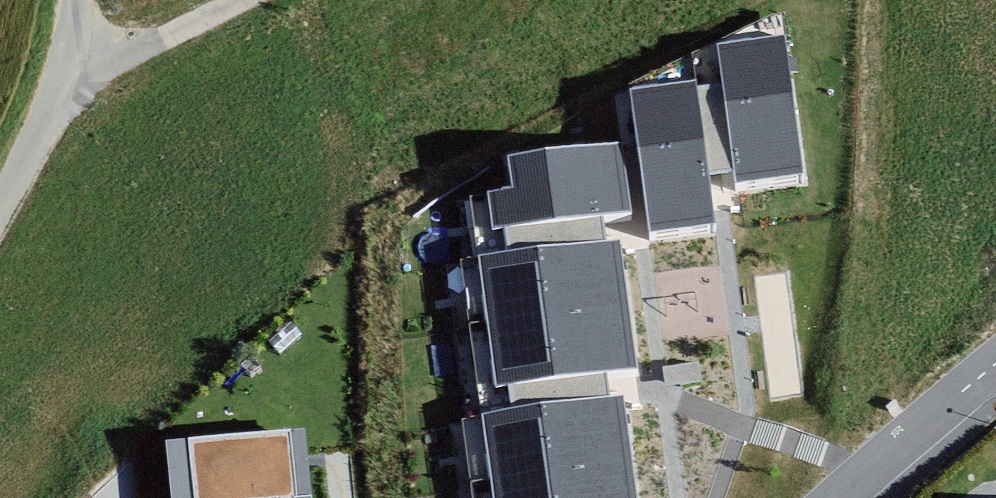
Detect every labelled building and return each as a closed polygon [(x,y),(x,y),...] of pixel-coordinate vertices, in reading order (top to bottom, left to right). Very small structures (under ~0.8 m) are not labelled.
[(713,42),(736,191),(809,180),(786,31),(713,42)] [(632,87),(651,239),(718,230),(700,79),(632,87)] [(492,235),(632,215),(621,140),(507,156),(512,187),(485,191),(492,235)] [(618,237),(460,258),(477,389),(635,368),(618,237)] [(459,416),(470,497),(635,497),(621,395),(459,416)] [(165,443),(169,497),(291,497),(285,433),(165,443)]
